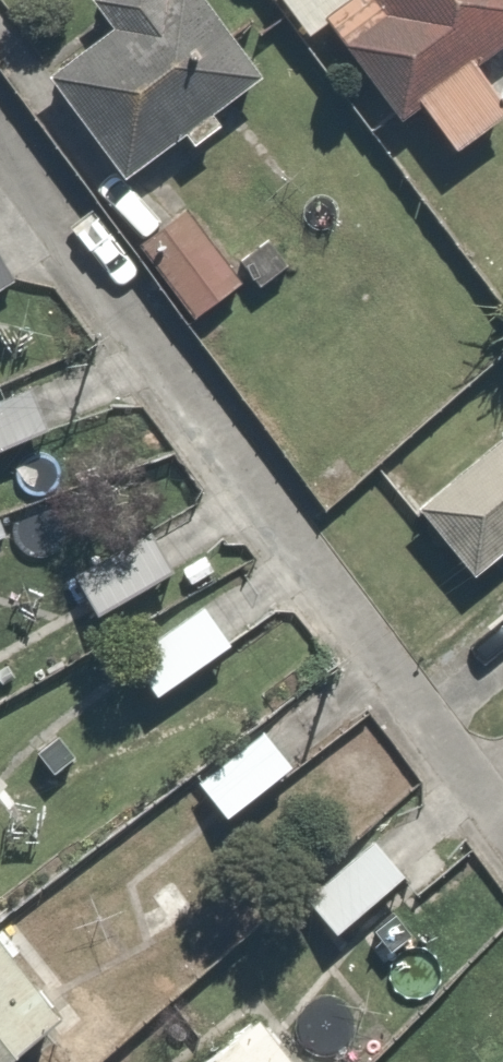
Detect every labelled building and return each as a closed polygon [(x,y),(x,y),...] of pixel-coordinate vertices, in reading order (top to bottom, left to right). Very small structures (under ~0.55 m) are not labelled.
[(82,2),(102,29),(41,73),(110,168),(250,66),(201,0),(84,0),(82,2)] [(454,54),(502,18),(502,0),(385,0),(391,8),(344,42),(388,102),(411,85),(451,141),(495,110),(454,54)] [(0,389),(0,440),(36,424),(17,381),(0,389)] [(406,501),(468,572),(502,541),(502,417),(406,501)] [(69,553),(94,602),(167,565),(142,516),(69,553)] [(130,658),(147,686),(215,642),(198,615),(130,658)] [(256,729),(195,780),(224,814),(285,763),(256,729)] [(358,837),(301,881),(336,926),(393,882),(358,837)] [(55,1012),(0,940),(0,1054),(55,1012)] [(184,1061),(280,1061),(243,1015),(184,1061)]
